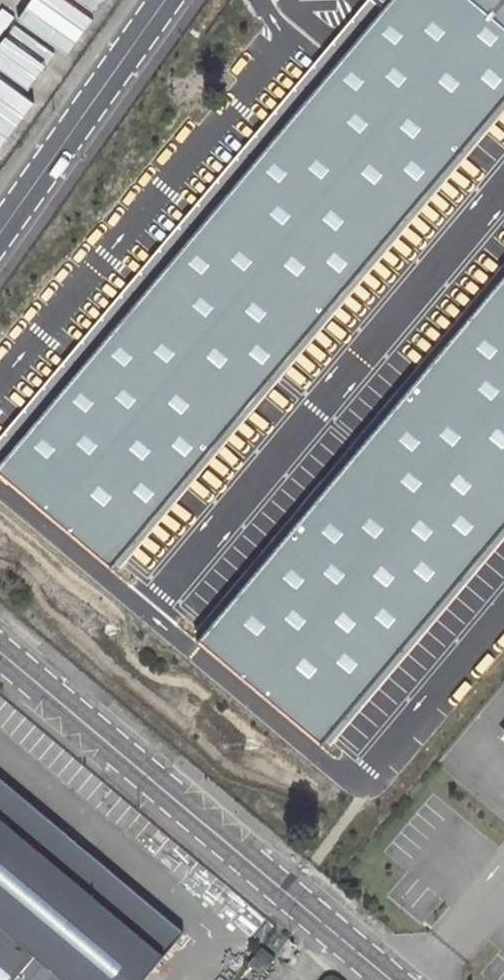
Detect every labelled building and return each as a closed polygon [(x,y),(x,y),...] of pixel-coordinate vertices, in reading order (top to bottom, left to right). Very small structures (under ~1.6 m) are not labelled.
[(0,466),(0,475),(117,572),(503,108),(503,0),(389,0),(383,7),(0,466)] [(208,646),(330,747),(503,538),(503,291),(208,646)] [(0,777),(0,979),(12,979),(35,954),(65,979),(142,979),(183,931),(0,777)] [(35,954),(12,979),(65,979),(35,954)]
